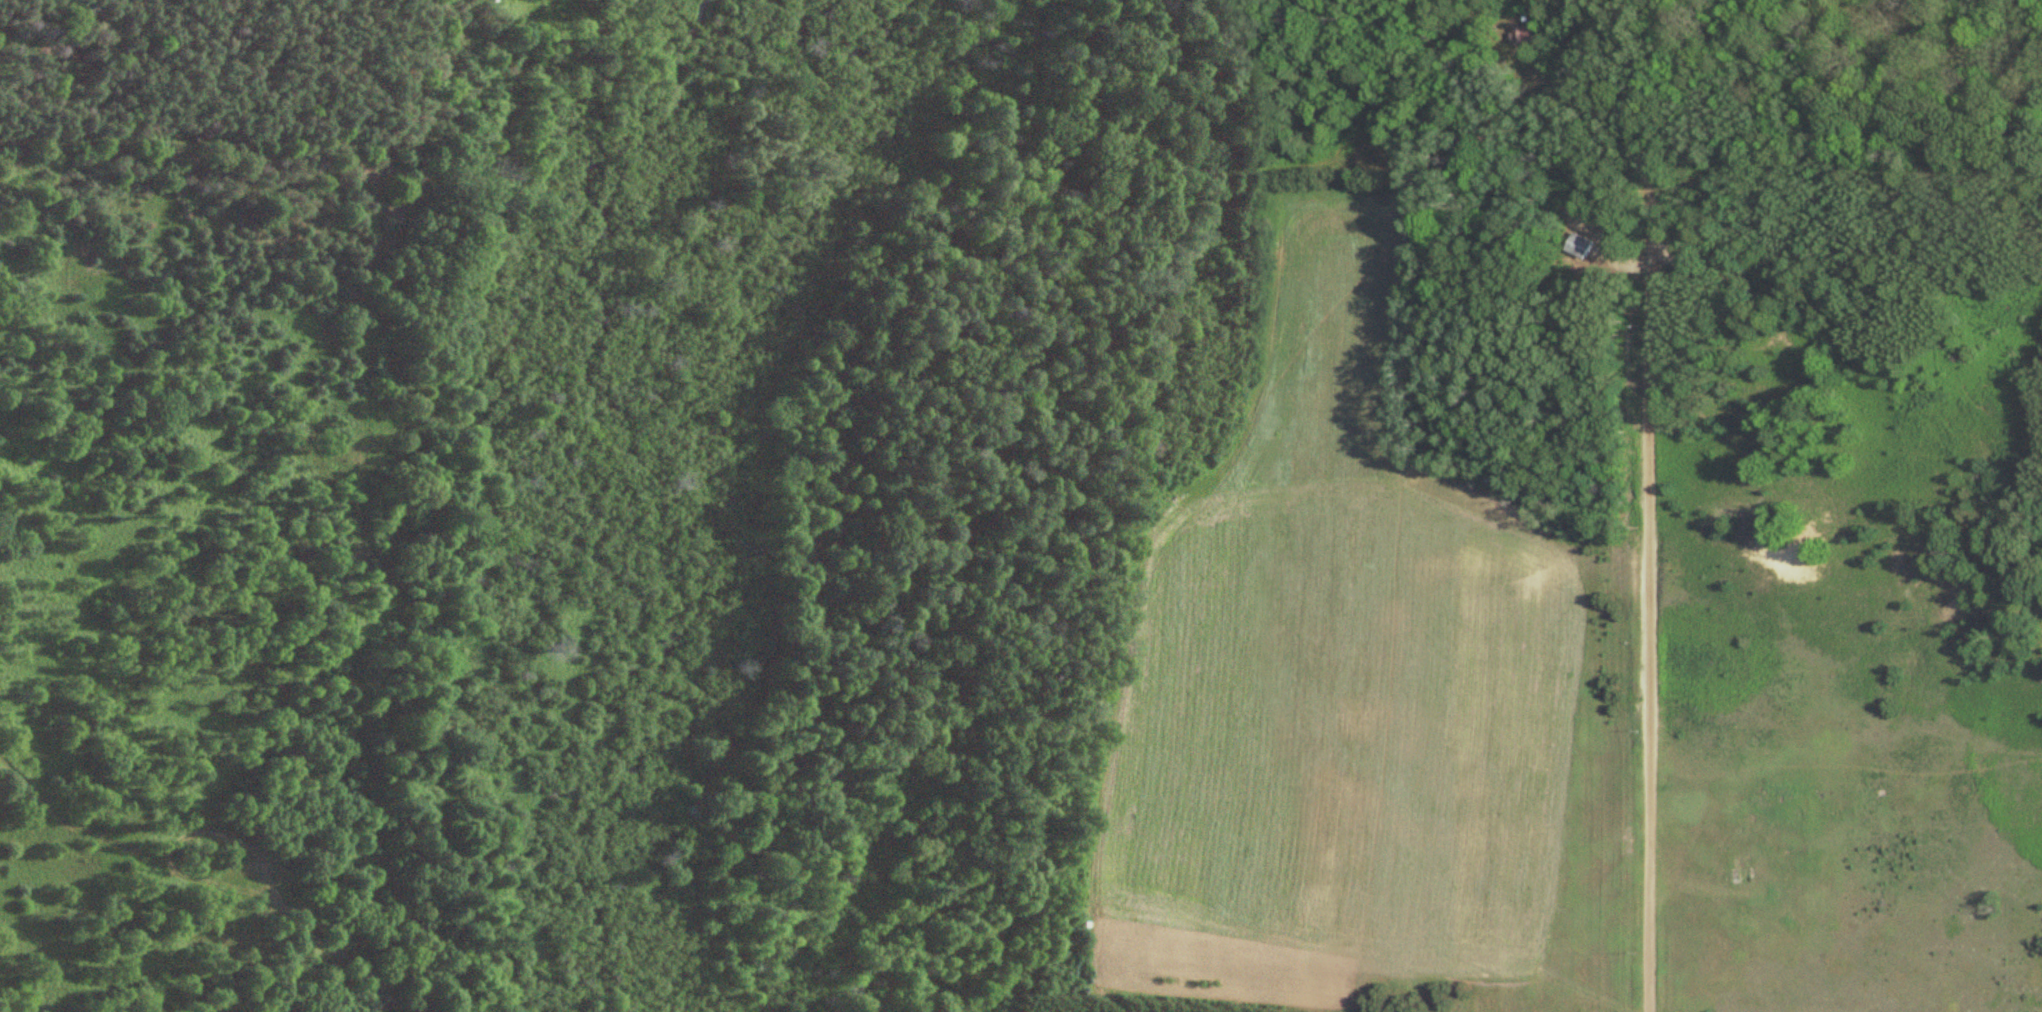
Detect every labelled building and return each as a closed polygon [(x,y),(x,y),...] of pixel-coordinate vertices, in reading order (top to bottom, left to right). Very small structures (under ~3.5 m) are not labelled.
[(1532,44),(1532,27),(1513,27),(1513,44),(1532,44)] [(1563,255),(1589,260),(1593,239),(1566,235),(1563,255)]
